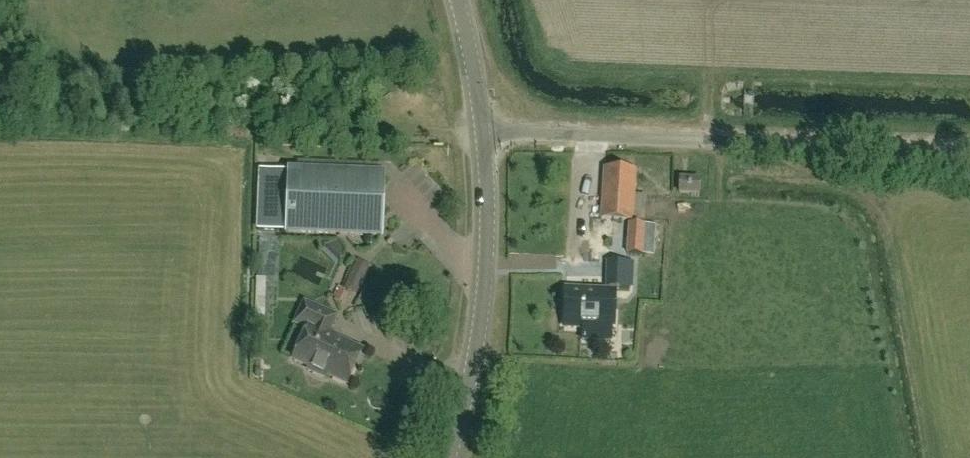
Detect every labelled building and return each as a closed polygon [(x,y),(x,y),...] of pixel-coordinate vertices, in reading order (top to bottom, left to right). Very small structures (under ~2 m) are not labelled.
[(605,168),(603,218),(633,220),(635,170),(605,168)] [(259,171),(258,230),(286,231),(285,234),(382,237),(384,174),(381,174),(330,173),(288,171),(259,171)] [(698,194),(698,179),(679,179),(679,193),(698,194)] [(644,225),(629,224),(627,253),(641,254),(644,225)] [(345,286),(360,292),(373,263),(358,257),(345,286)] [(630,287),(630,263),(609,262),(608,290),(565,289),(564,328),(581,328),(581,324),(614,325),(615,291),(617,291),(617,287),(630,287)] [(325,378),(327,374),(347,384),(362,351),(327,336),(336,317),(305,303),(296,323),(308,328),(293,359),(309,367),(308,370),(325,378)]
